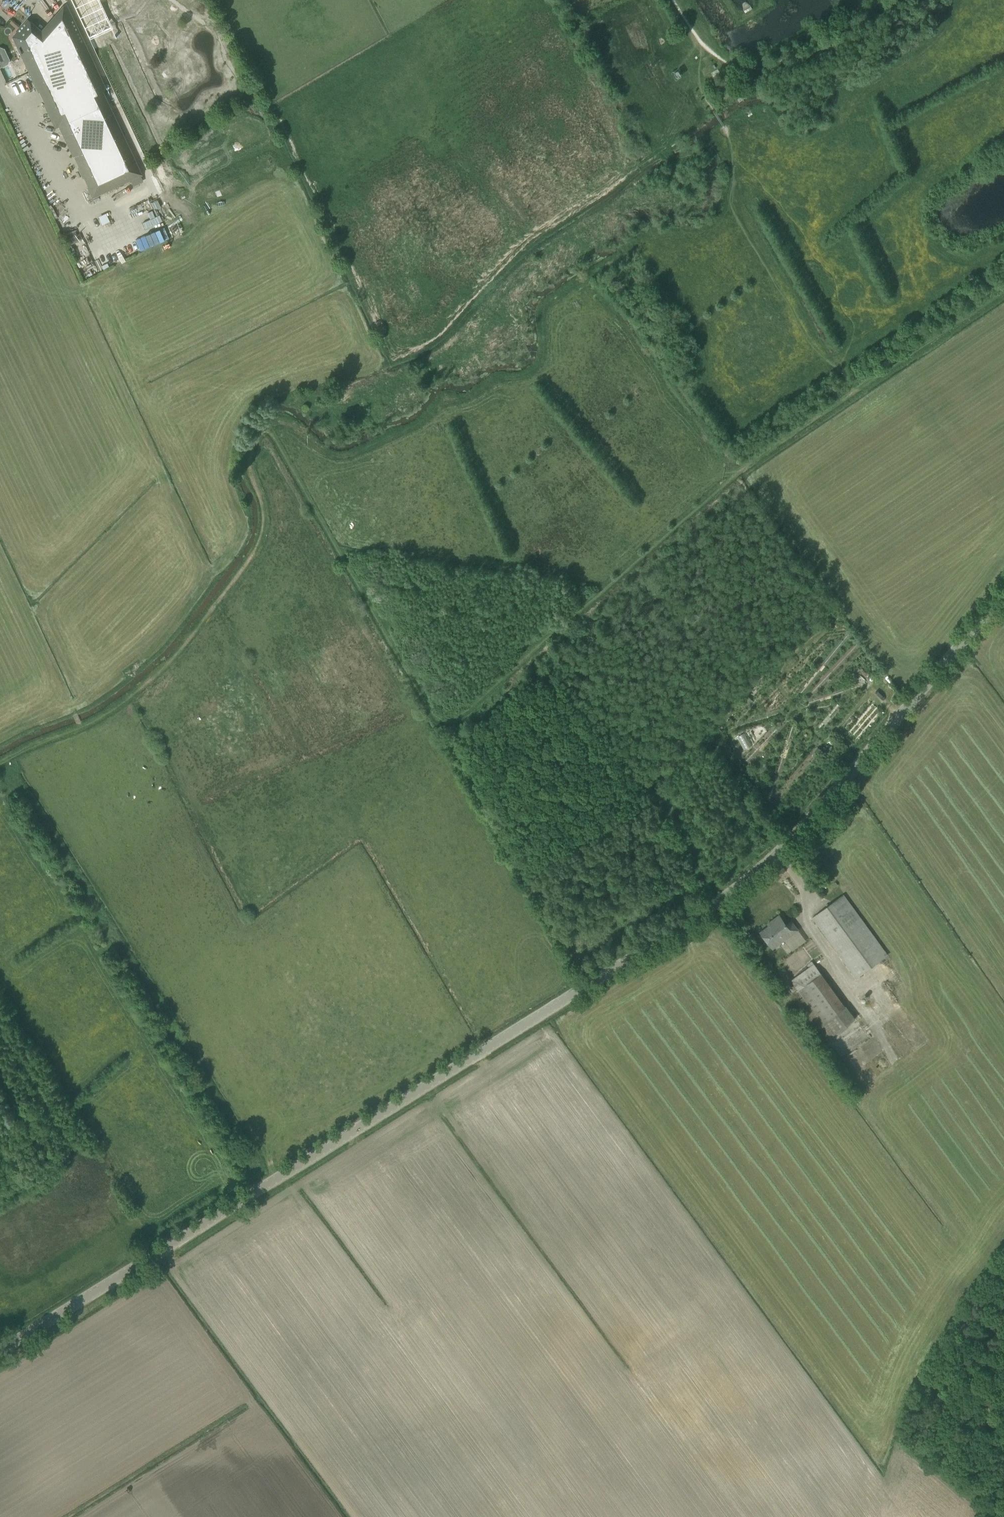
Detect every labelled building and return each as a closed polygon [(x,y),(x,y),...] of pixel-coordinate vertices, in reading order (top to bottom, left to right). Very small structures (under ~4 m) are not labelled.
[(88,36),(110,26),(99,0),(71,0),(88,36)] [(106,90),(65,3),(41,31),(27,19),(12,37),(17,47),(20,43),(26,49),(21,54),(38,90),(39,90),(44,101),(43,101),(55,128),(59,126),(73,157),(74,157),(79,166),(78,167),(83,178),(84,178),(89,188),(88,188),(92,198),(141,175),(102,91),(106,90)] [(7,64),(9,60),(3,49),(0,48),(0,68),(7,64)] [(857,978),(888,955),(843,895),(813,918),(857,978)] [(761,932),(760,932),(773,949),(798,931),(792,921),(787,925),(781,917),(761,932)] [(791,980),(790,981),(797,991),(831,1037),(855,1019),(846,1006),(845,1006),(814,964),(791,980)] [(863,1054),(855,1059),(858,1066),(867,1061),(863,1054)]
